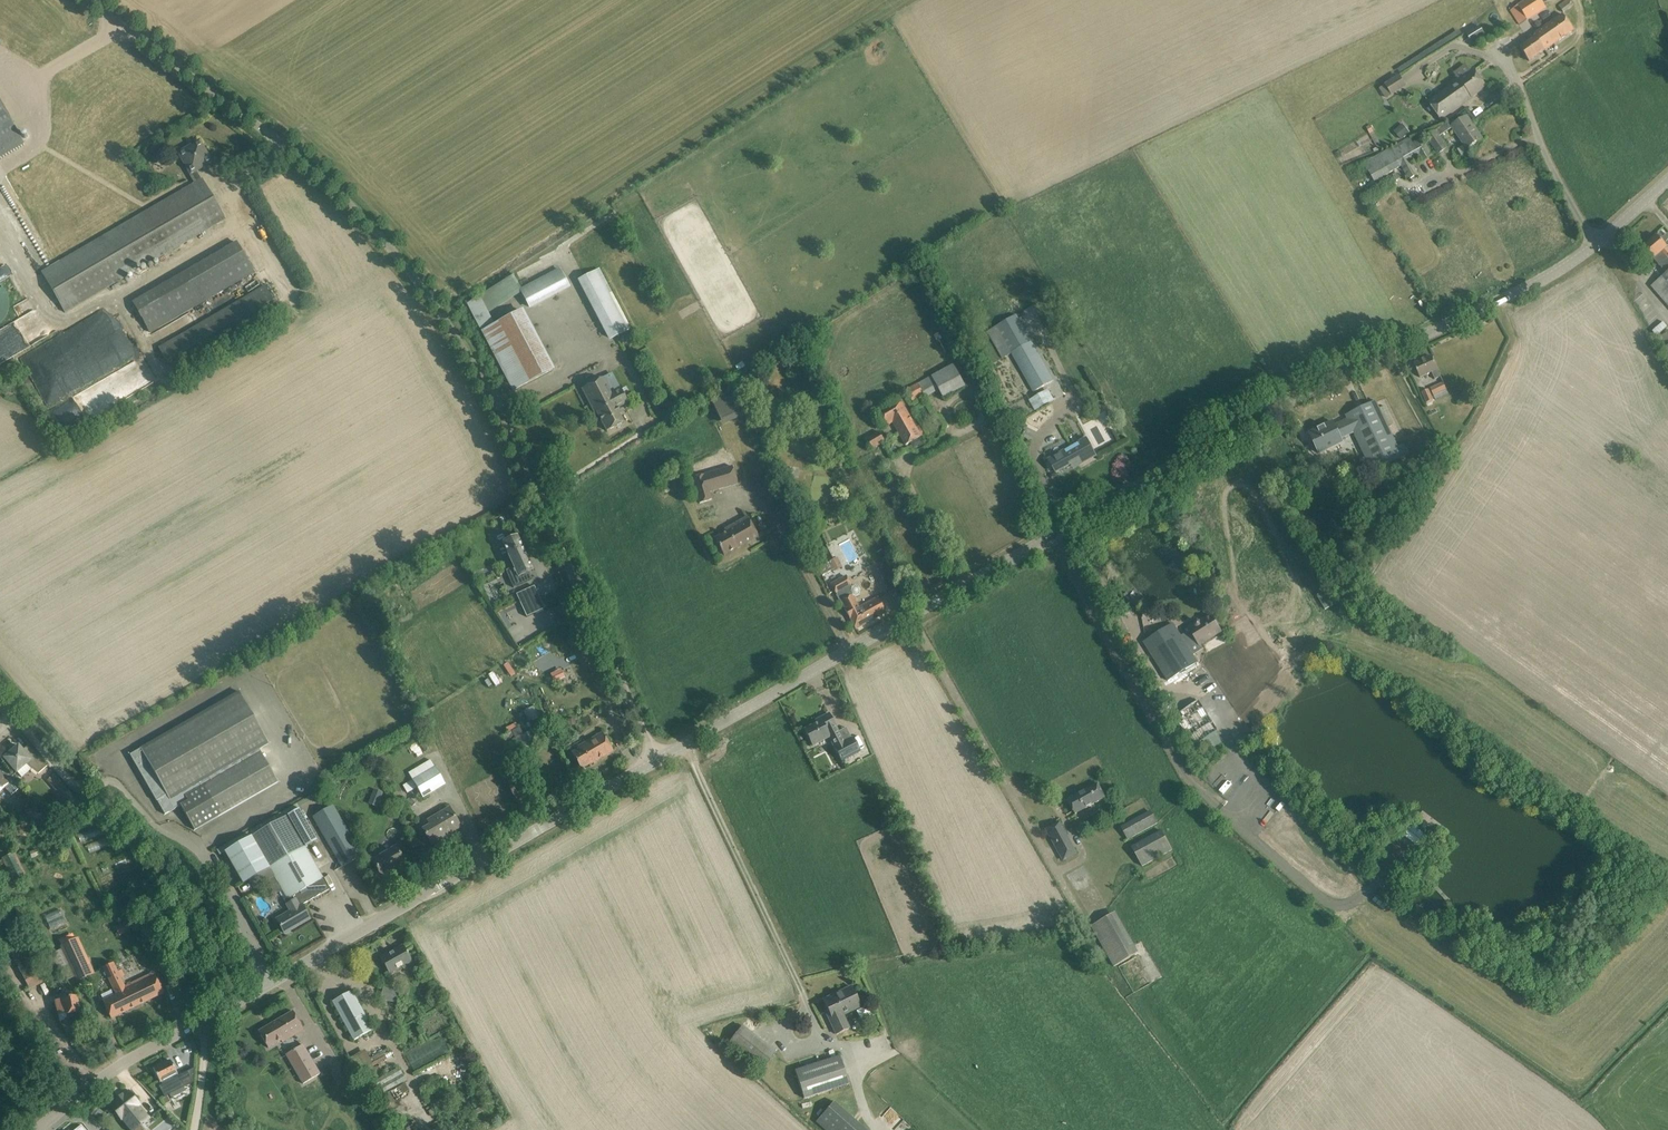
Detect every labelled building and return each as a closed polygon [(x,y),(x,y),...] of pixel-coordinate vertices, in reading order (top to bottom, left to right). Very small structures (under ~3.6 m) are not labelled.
[(1512,9),(1522,23),(1548,7),(1544,0),(1526,0),(1512,9)] [(1559,6),(1563,12),(1572,6),(1567,0),(1559,6)] [(1535,37),(1519,48),(1529,61),(1574,30),(1563,14),(1534,34),(1535,37)] [(1459,80),(1429,102),(1441,119),(1486,87),(1473,70),(1471,72),(1466,65),(1454,73),(1459,80)] [(1407,73),(1411,78),(1420,71),(1416,66),(1407,73)] [(1380,89),(1385,98),(1404,86),(1398,77),(1380,89)] [(23,141),(0,102),(0,155),(23,141)] [(1452,126),(1449,121),(1427,136),(1439,153),(1446,148),(1439,136),(1452,127),(1467,149),(1482,138),(1467,116),(1452,126)] [(1394,132),(1400,139),(1405,135),(1399,128),(1394,132)] [(1409,138),(1364,164),(1374,181),(1401,166),(1409,179),(1418,174),(1410,161),(1419,156),(1421,160),(1431,153),(1422,137),(1412,143),(1409,138)] [(209,161),(207,158),(199,143),(181,154),(190,169),(187,171),(194,183),(42,272),(65,312),(225,219),(202,179),(201,179),(195,169),(209,161)] [(1643,247),(1666,273),(1667,272),(1667,248),(1667,246),(1661,240),(1657,235),(1643,247)] [(238,243),(129,297),(152,342),(163,337),(165,340),(198,324),(190,307),(254,275),(238,243)] [(520,291),(528,307),(568,286),(560,270),(521,290),(520,291)] [(596,271),(580,279),(611,339),(627,330),(596,271)] [(1651,286),(1667,305),(1667,272),(1666,273),(1651,286)] [(265,286),(159,347),(173,372),(279,311),(265,286)] [(8,312),(9,307),(9,303),(8,299),(7,295),(4,291),(2,288),(0,287),(0,325),(3,322),(5,319),(7,316),(8,312)] [(521,311),(481,331),(513,391),(552,370),(521,311)] [(33,378),(84,349),(72,329),(21,358),(33,378)] [(38,331),(21,342),(26,348),(42,337),(38,331)] [(1657,339),(1663,350),(1667,347),(1667,333),(1657,339)] [(1012,352),(1034,391),(1053,380),(1031,341),(1012,352)] [(1431,356),(1414,364),(1420,378),(1432,372),(1438,385),(1443,382),(1431,356)] [(952,364),(904,388),(911,402),(937,390),(941,398),(964,387),(952,364)] [(609,393),(618,388),(610,373),(602,378),(592,383),(582,388),(595,414),(597,412),(615,403),(609,393)] [(985,396),(991,393),(982,373),(975,376),(985,396)] [(1443,382),(1438,385),(1430,388),(1433,395),(1446,389),(1443,382)] [(747,384),(739,387),(742,395),(750,391),(747,384)] [(620,388),(618,388),(609,393),(615,403),(597,412),(607,431),(623,423),(619,414),(621,413),(618,408),(628,402),(620,388)] [(1024,401),(1030,412),(1054,400),(1048,389),(1024,401)] [(1428,389),(1422,392),(1427,403),(1433,400),(1428,389)] [(719,426),(738,418),(728,392),(708,400),(719,426)] [(1333,421),(1309,433),(1319,454),(1343,442),(1341,438),(1353,432),(1372,472),(1403,457),(1376,401),(1345,416),(1347,420),(1335,425),(1333,421)] [(881,414),(887,425),(893,422),(906,445),(924,435),(919,426),(917,428),(902,402),(881,414)] [(880,432),(868,439),(873,449),(885,442),(880,432)] [(1065,450),(1049,459),(1056,473),(1078,461),(1080,465),(1096,456),(1086,438),(1078,443),(1080,447),(1067,454),(1065,450)] [(737,483),(732,466),(692,477),(699,502),(711,499),(709,491),(737,483)] [(747,518),(725,530),(726,533),(715,539),(724,555),(758,536),(747,518)] [(503,544),(514,567),(506,571),(513,588),(532,579),(528,571),(532,569),(518,537),(503,544)] [(891,557),(880,563),(888,575),(898,570),(891,557)] [(817,567),(821,575),(832,570),(827,561),(817,567)] [(831,584),(836,593),(837,593),(837,595),(839,599),(841,600),(840,601),(856,629),(886,612),(877,597),(858,607),(852,596),(853,595),(856,596),(860,594),(861,590),(859,586),(855,585),(851,587),(850,585),(851,585),(846,576),(831,584)] [(534,586),(516,594),(527,617),(545,609),(534,586)] [(1221,631),(1217,625),(1211,616),(1200,622),(1198,622),(1196,623),(1195,625),(1195,626),(1189,629),(1190,630),(1181,636),(1173,624),(1144,642),(1168,680),(1197,662),(1188,647),(1197,641),(1199,644),(1221,631)] [(561,669),(551,674),(554,681),(564,677),(561,669)] [(195,830),(278,782),(259,749),(269,743),(239,692),(130,755),(156,801),(157,801),(165,814),(180,805),(195,830)] [(1218,731),(1199,700),(1174,716),(1194,747),(1204,740),(1210,750),(1222,743),(1216,733),(1218,731)] [(531,711),(535,709),(534,706),(525,710),(530,720),(534,718),(531,711)] [(844,742),(829,713),(815,721),(817,723),(804,730),(813,746),(829,737),(841,761),(860,751),(853,737),(844,742)] [(524,736),(520,727),(503,736),(505,741),(514,736),(516,740),(505,745),(511,757),(535,745),(529,733),(524,736)] [(579,749),(572,753),(581,769),(613,750),(603,733),(578,747),(579,749)] [(36,754),(29,745),(22,750),(19,746),(12,751),(11,749),(5,754),(6,756),(4,758),(17,772),(26,764),(38,774),(47,766),(36,754)] [(423,797),(445,784),(435,767),(413,780),(423,797)] [(4,787),(11,795),(21,787),(6,770),(1,775),(0,774),(0,791),(4,787)] [(67,802),(70,799),(51,778),(48,781),(67,802)] [(1105,797),(1098,783),(1067,800),(1075,814),(1105,797)] [(383,793),(375,790),(372,795),(381,798),(383,793)] [(296,804),(217,850),(220,856),(225,853),(252,837),(270,868),(275,876),(278,882),(283,890),(287,898),(293,895),(299,907),(302,905),(329,889),(318,868),(305,847),(288,816),(299,810),(296,804)] [(313,816),(342,867),(362,856),(333,805),(313,816)] [(32,817),(39,815),(37,807),(30,809),(32,817)] [(423,829),(426,834),(431,844),(440,839),(439,837),(450,831),(451,832),(460,827),(449,808),(428,820),(430,825),(423,829)] [(299,810),(288,816),(305,847),(317,840),(301,812),(299,810)] [(1150,810),(1119,826),(1126,840),(1157,824),(1150,810)] [(1076,853),(1059,822),(1046,829),(1064,860),(1076,853)] [(1162,831),(1132,847),(1142,866),(1172,850),(1162,831)] [(22,832),(13,836),(16,844),(26,841),(22,832)] [(252,837),(225,853),(243,883),(249,880),(270,868),(252,837)] [(405,862),(397,848),(373,862),(382,877),(391,872),(390,870),(405,862)] [(2,858),(14,882),(24,877),(12,853),(2,858)] [(270,868),(249,880),(254,888),(269,880),(275,876),(270,868)] [(275,876),(269,880),(272,885),(278,882),(275,876)] [(290,911),(277,919),(285,933),(286,933),(285,931),(291,928),(292,929),(310,919),(302,905),(299,907),(293,895),(287,898),(284,900),(290,911)] [(1135,954),(1112,914),(1091,926),(1114,966),(1135,954)] [(131,929),(125,919),(114,926),(119,935),(131,929)] [(261,926),(266,934),(270,931),(266,924),(261,926)] [(42,973),(38,964),(43,961),(34,945),(24,951),(16,935),(7,940),(11,947),(8,949),(29,989),(43,982),(39,975),(42,973)] [(77,938),(62,945),(63,948),(75,976),(78,981),(93,974),(77,938)] [(412,961),(409,955),(403,946),(381,958),(389,974),(412,961)] [(117,995),(114,996),(111,990),(101,995),(104,1001),(103,1002),(111,1018),(164,993),(154,973),(125,987),(113,963),(103,968),(117,995)] [(851,986),(823,999),(828,1010),(825,1011),(836,1034),(850,1028),(843,1015),(861,1007),(851,986)] [(373,1030),(357,1001),(352,991),(332,1002),(354,1040),(373,1030)] [(392,993),(390,1001),(397,1003),(399,994),(392,993)] [(56,1001),(56,1003),(58,1014),(65,1013),(66,1015),(80,1012),(78,1001),(77,997),(56,1001)] [(258,1032),(264,1041),(268,1048),(281,1040),(282,1042),(304,1030),(293,1011),(258,1032)] [(730,1042),(763,1068),(775,1053),(742,1026),(730,1042)] [(320,1074),(303,1045),(286,1054),(303,1083),(320,1074)] [(840,1055),(795,1070),(804,1099),(849,1084),(840,1055)] [(195,1068),(194,1068),(194,1071),(189,1071),(179,1076),(170,1060),(153,1069),(160,1082),(161,1082),(163,1085),(159,1086),(165,1097),(168,1096),(183,1088),(182,1091),(193,1091),(195,1068)] [(129,1092),(112,1106),(123,1120),(131,1129),(136,1129),(150,1119),(140,1106),(133,1097),(129,1092)] [(165,1097),(161,1099),(165,1105),(171,1102),(168,1096),(165,1097)] [(816,1122),(825,1129),(866,1129),(834,1102),(816,1122)]
